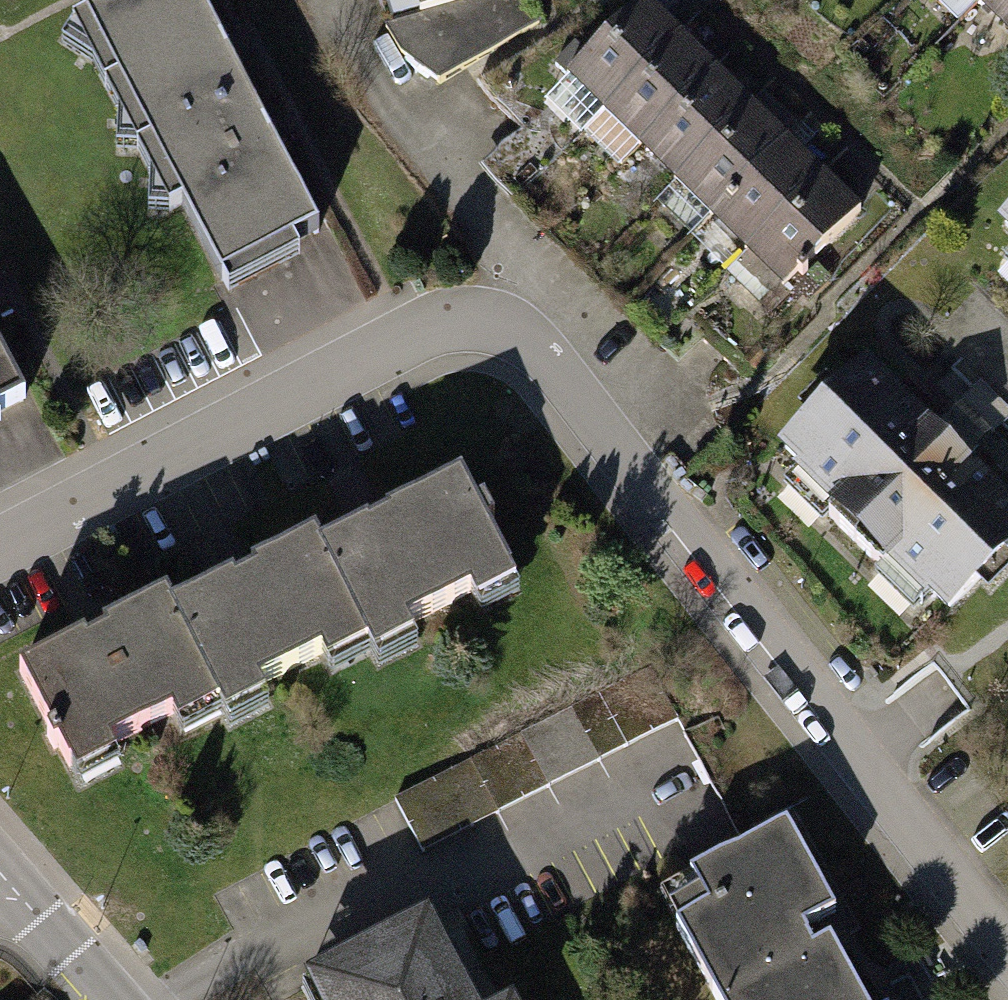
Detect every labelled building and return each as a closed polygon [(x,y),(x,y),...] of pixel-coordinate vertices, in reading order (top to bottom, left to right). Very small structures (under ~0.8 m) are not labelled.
[(147,158),(278,89),(230,0),(132,0),(78,28),(147,158)] [(403,22),(469,0),(396,0),(403,22)] [(438,77),(539,22),(526,0),(469,0),(403,22),(438,77)] [(632,0),(631,0),(552,83),(590,119),(669,36),(632,0)] [(960,0),(1007,48),(1007,0),(960,0)] [(707,72),(669,36),(590,119),(628,155),(707,72)] [(745,108),(707,72),(628,155),(666,191),(745,108)] [(147,158),(216,287),(347,218),(278,89),(147,158)] [(783,144),(745,108),(666,191),(704,227),(783,144)] [(821,181),(783,144),(704,227),(742,264),(821,181)] [(859,217),(821,181),(742,264),(780,300),(859,217)] [(990,229),(1007,247),(1007,212),(990,229)] [(18,394),(0,360),(0,404),(18,394)] [(859,365),(768,462),(943,624),(1007,555),(1007,503),(859,365)] [(334,543),(384,645),(393,659),(531,587),(476,472),(334,543)] [(182,606),(235,704),(244,719),(384,645),(334,543),(329,531),(182,606)] [(175,593),(29,668),(93,783),(235,704),(182,606),(175,593)] [(641,680),(399,795),(425,848),(667,733),(641,680)] [(722,999),(872,999),(888,990),(787,828),(663,905),(722,999)] [(298,983),(306,999),(468,999),(428,919),(298,983)] [(888,990),(872,999),(895,999),(888,990)]
